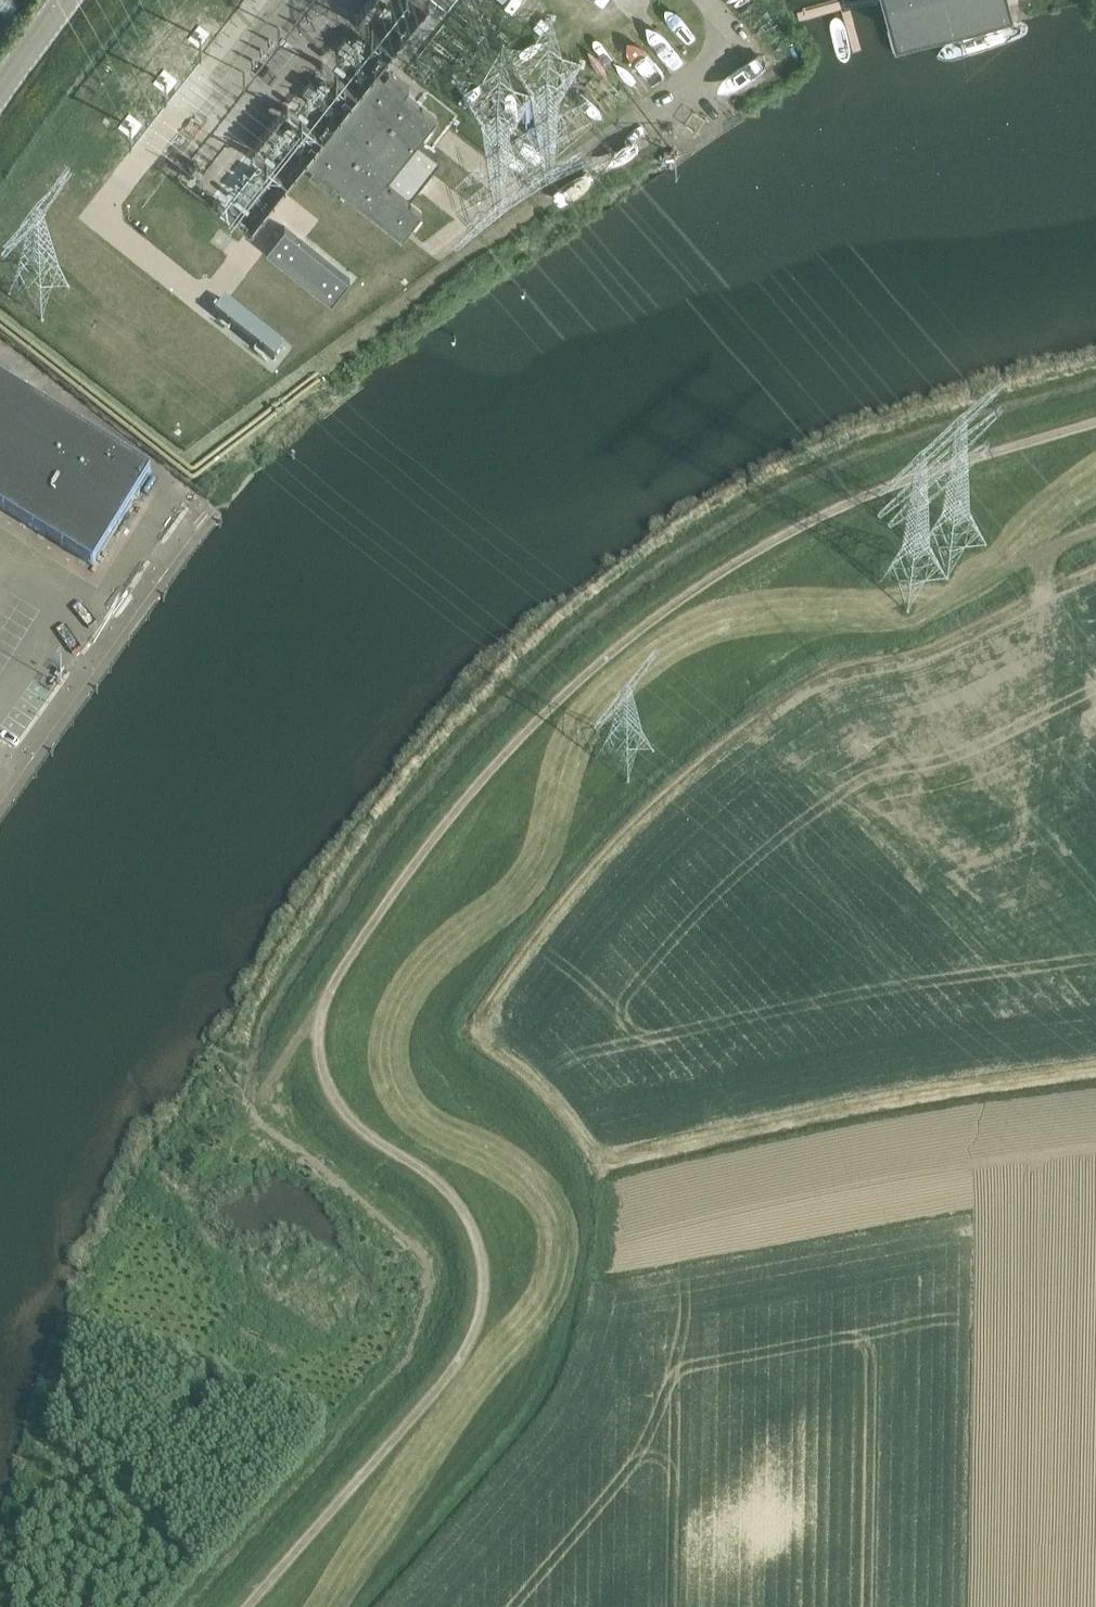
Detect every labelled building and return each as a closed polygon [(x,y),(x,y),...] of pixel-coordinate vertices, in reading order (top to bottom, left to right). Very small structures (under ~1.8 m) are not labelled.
[(898,35),(1010,5),(1008,0),(888,0),(898,35)] [(269,66),(263,75),(272,82),(279,72),(269,66)] [(322,138),(306,159),(313,165),(309,170),(330,186),(334,181),(403,235),(422,210),(385,180),(388,176),(410,194),(441,156),(419,138),(437,115),(406,90),(410,85),(389,69),(385,74),(378,68),(358,93),(322,138)] [(286,225),(267,248),(332,300),(350,277),(286,225)] [(226,299),(216,312),(275,359),(285,347),(226,299)] [(94,565),(152,470),(0,376),(0,507),(94,565)]
